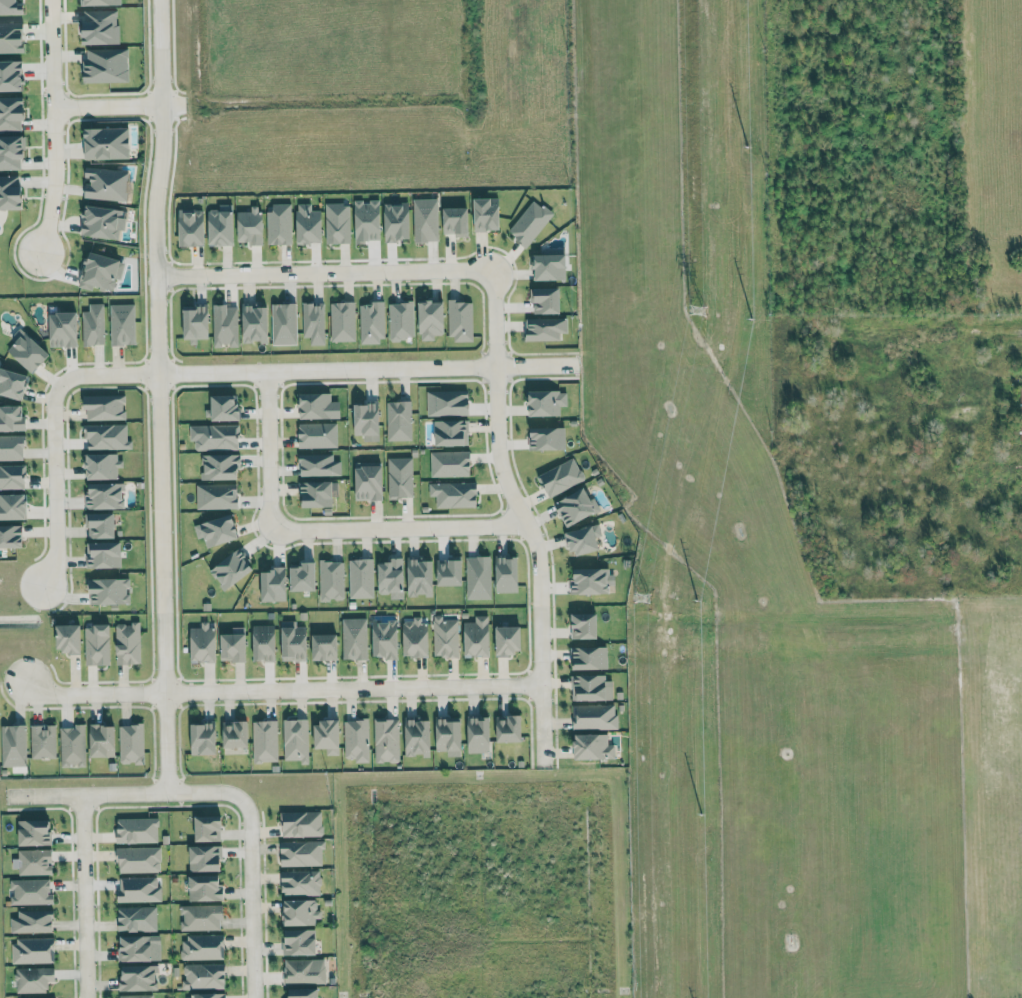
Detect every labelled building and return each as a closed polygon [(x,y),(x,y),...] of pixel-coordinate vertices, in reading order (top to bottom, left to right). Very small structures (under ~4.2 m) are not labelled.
[(21,0),(0,0),(0,16),(24,15),(23,1),(21,2),(21,0)] [(119,45),(118,11),(82,12),(83,46),(119,45)] [(23,22),(0,23),(0,54),(24,53),(23,22)] [(83,60),(83,83),(128,83),(127,49),(87,50),(87,60),(83,60)] [(23,92),(22,62),(0,62),(0,93),(23,92)] [(25,119),(25,96),(0,97),(0,131),(21,131),(20,119),(25,119)] [(85,159),(129,158),(128,127),(84,128),(85,159)] [(20,170),(20,158),(25,158),(25,136),(0,135),(0,170),(20,170)] [(85,198),(125,202),(128,171),(85,167),(84,178),(87,178),(85,198)] [(0,176),(0,209),(24,209),(23,186),(19,186),(18,175),(0,176)] [(438,241),(438,198),(413,199),(414,241),(438,241)] [(475,231),(500,230),(500,198),(474,198),(475,231)] [(553,214),(534,199),(507,231),(526,247),(553,214)] [(354,201),(355,242),(380,241),(380,201),(362,202),(362,201),(354,201)] [(292,244),(291,203),(272,204),(272,212),(266,212),(267,244),(292,244)] [(384,204),(385,240),(410,240),(409,203),(384,204)] [(234,245),(233,204),(217,205),(218,209),(208,209),(209,245),(234,245)] [(297,242),(322,241),(322,210),(311,210),(311,204),(296,204),(297,242)] [(350,243),(349,204),(324,204),(325,243),(350,243)] [(119,240),(120,229),(123,229),(125,209),(84,205),(81,235),(119,240)] [(443,234),(469,235),(469,207),(443,207),(443,234)] [(205,245),(204,209),(179,210),(180,246),(205,245)] [(263,243),(263,210),(237,210),(237,243),(263,243)] [(88,251),(79,287),(92,290),(93,285),(113,290),(116,278),(120,279),(125,260),(88,251)] [(566,254),(534,254),(534,279),(566,280),(566,254)] [(560,287),(531,288),(532,314),(561,313),(560,287)] [(472,300),(447,301),(448,340),(473,340),(472,300)] [(419,340),(435,340),(435,334),(444,334),(445,301),(420,301),(419,340)] [(310,345),(324,345),(323,302),(301,303),(302,337),(310,337),(310,345)] [(355,341),(355,302),(330,302),(330,341),(355,341)] [(359,302),(360,344),(384,344),(383,302),(359,302)] [(414,339),(413,302),(388,302),(389,339),(414,339)] [(82,311),(82,345),(104,344),(104,303),(88,304),(88,311),(82,311)] [(297,344),(296,303),(271,303),(272,345),(297,344)] [(134,304),(109,304),(111,345),(135,345),(134,304)] [(213,346),(238,346),(237,305),(212,305),(213,346)] [(184,339),(208,338),(208,306),(183,307),(184,339)] [(268,306),(242,306),(243,343),(268,343),(268,306)] [(77,312),(49,312),(50,347),(78,346),(77,312)] [(567,333),(567,318),(525,319),(526,341),(560,340),(560,333),(567,333)] [(49,354),(20,327),(10,338),(14,342),(7,350),(32,373),(49,354)] [(29,375),(0,368),(0,394),(23,399),(29,375)] [(469,415),(469,390),(426,391),(427,416),(469,415)] [(560,416),(560,406),(567,406),(567,391),(529,390),(528,406),(530,406),(530,415),(560,416)] [(330,393),(299,394),(300,419),(340,418),(340,402),(330,402),(330,393)] [(240,404),(236,404),(236,394),(211,395),(212,421),(241,420),(240,404)] [(84,396),(85,421),(125,420),(124,395),(84,396)] [(386,402),(387,441),(411,440),(411,401),(386,402)] [(354,435),(363,435),(363,441),(379,441),(378,403),(353,404),(354,435)] [(0,406),(0,431),(24,431),(23,405),(0,406)] [(468,420),(434,421),(435,446),(469,446),(468,420)] [(337,447),(336,423),(298,424),(298,448),(337,447)] [(83,425),(84,440),(88,440),(88,450),(131,449),(131,441),(126,441),(126,424),(83,425)] [(238,425),(194,426),(195,450),(238,449),(238,425)] [(565,427),(530,428),(530,450),(565,449),(565,427)] [(24,460),(24,435),(0,435),(0,460),(24,460)] [(430,452),(430,477),(471,476),(470,451),(430,452)] [(117,453),(86,454),(87,479),(120,479),(120,460),(117,460),(117,453)] [(201,479),(240,479),(240,454),(201,455),(201,479)] [(300,476),(341,475),(340,461),(333,461),(332,454),(299,454),(300,476)] [(412,457),(387,458),(388,498),(413,497),(412,457)] [(537,474),(547,497),(584,481),(575,458),(537,474)] [(0,465),(0,490),(25,489),(25,465),(0,465)] [(383,466),(355,466),(355,500),(382,500),(383,466)] [(332,481),(301,482),(302,507),(333,506),(332,481)] [(86,509),(123,508),(123,482),(86,483),(86,509)] [(436,508),(477,507),(477,482),(429,483),(429,497),(436,496),(436,508)] [(196,509),(238,508),(237,483),(196,484),(196,509)] [(555,500),(565,526),(596,514),(587,489),(555,500)] [(27,519),(27,494),(0,494),(0,520),(27,519)] [(115,538),(115,513),(87,514),(87,538),(115,538)] [(196,539),(203,537),(206,548),(239,539),(233,515),(193,524),(196,539)] [(0,525),(0,548),(23,547),(22,525),(0,525)] [(601,536),(599,526),(567,530),(570,555),(599,550),(597,537),(601,536)] [(121,542),(87,542),(87,568),(120,568),(121,542)] [(254,570),(240,548),(209,569),(224,590),(254,570)] [(466,600),(491,599),(491,556),(466,557),(466,600)] [(519,557),(496,557),(496,592),(518,592),(519,557)] [(463,585),(463,558),(437,559),(437,586),(463,585)] [(373,559),(348,559),(349,599),(373,598),(373,559)] [(404,599),(403,559),(378,560),(378,594),(389,594),(390,599),(404,599)] [(434,596),(433,559),(407,560),(408,597),(434,596)] [(343,561),(319,561),(320,601),(344,600),(343,561)] [(316,562),(301,562),(301,567),(290,568),(290,591),(316,591),(316,562)] [(287,601),(285,566),(269,567),(269,572),(260,572),(261,602),(287,601)] [(608,568),(571,569),(571,594),(608,594),(608,568)] [(128,604),(128,579),(88,579),(88,605),(128,604)] [(598,638),(598,614),(571,614),(572,639),(598,638)] [(465,656),(490,655),(489,616),(474,616),(475,622),(464,622),(465,656)] [(367,618),(342,619),(342,660),(367,659),(367,618)] [(429,657),(428,625),(420,625),(420,618),(402,619),(403,657),(429,657)] [(458,657),(458,618),(433,619),(433,657),(458,657)] [(307,661),(307,627),(296,627),(296,621),(281,621),(281,661),(307,661)] [(397,621),(372,622),(373,659),(398,658),(397,621)] [(116,664),(140,664),(140,623),(115,624),(116,664)] [(56,652),(81,651),(81,624),(56,625),(56,652)] [(190,628),(191,662),(216,661),(216,624),(201,625),(201,627),(190,628)] [(110,665),(109,625),(84,625),(85,665),(110,665)] [(276,661),(275,625),(252,625),(253,662),(276,661)] [(496,627),(496,655),(522,654),(521,626),(496,627)] [(246,660),(245,627),(230,627),(231,634),(220,634),(220,661),(246,660)] [(337,634),(312,635),(312,660),(338,660),(337,634)] [(606,647),(573,647),(574,670),(607,669),(606,647)] [(612,700),(612,681),(604,681),(604,674),(573,675),(574,701),(612,700)] [(573,730),(616,729),(616,705),(572,705),(573,730)] [(522,742),(522,715),(496,716),(496,742),(522,742)] [(490,717),(467,718),(468,753),(491,752),(490,717)] [(436,718),(436,751),(447,751),(446,756),(461,757),(462,718),(436,718)] [(307,719),(282,720),(283,760),(308,759),(307,719)] [(399,719),(374,719),(375,763),(399,762),(399,719)] [(369,762),(368,720),(343,720),(344,758),(354,758),(354,763),(369,762)] [(430,720),(405,720),(405,756),(431,756),(430,720)] [(248,747),(248,721),(222,722),(223,748),(248,747)] [(277,721),(252,721),(252,762),(277,762),(277,721)] [(340,721),(314,722),(314,749),(326,748),(326,756),(340,755),(340,721)] [(191,755),(216,755),(216,724),(190,724),(191,755)] [(26,725),(1,726),(2,766),(26,766),(26,725)] [(56,725),(45,725),(30,725),(31,759),(56,759),(56,725)] [(90,757),(116,757),(115,725),(90,725),(90,757)] [(118,725),(119,763),(144,763),(143,725),(118,725)] [(85,726),(60,726),(60,768),(86,767),(85,726)] [(607,734),(574,735),(575,760),(615,759),(614,746),(608,746),(607,734)] [(281,837),(322,836),(322,812),(281,812),(281,837)] [(194,817),(195,842),(222,841),(221,816),(194,817)] [(158,843),(158,818),(116,819),(117,844),(158,843)] [(50,819),(18,821),(19,846),(51,845),(50,819)] [(321,841),(280,842),(280,866),(322,866),(321,841)] [(189,871),(221,872),(222,846),(190,845),(189,871)] [(160,847),(117,848),(117,873),(160,872),(160,847)] [(19,875),(52,875),(52,850),(18,850),(18,858),(12,859),(12,869),(19,869),(19,875)] [(320,895),(320,870),(282,871),(282,896),(320,895)] [(189,902),(221,901),(221,875),(188,876),(189,902)] [(161,901),(160,887),(157,887),(156,876),(117,877),(118,903),(161,901)] [(11,905),(53,905),(53,894),(50,894),(49,879),(11,880),(11,905)] [(284,926),(315,926),(315,919),(319,919),(319,900),(284,900),(284,926)] [(181,931),(219,930),(219,920),(223,920),(223,905),(181,906),(181,931)] [(156,906),(117,907),(118,932),(156,931),(156,906)] [(10,933),(53,932),(53,910),(18,911),(18,918),(10,918),(10,933)] [(316,955),(316,930),(284,930),(284,956),(316,955)] [(223,934),(182,935),(182,960),(223,959),(223,934)] [(119,936),(119,962),(161,961),(160,936),(119,936)] [(12,963),(53,964),(54,938),(12,938),(12,963)] [(325,984),(325,960),(284,960),(284,984),(325,984)] [(224,989),(224,965),(183,964),(183,989),(224,989)] [(120,992),(157,991),(157,965),(120,966),(120,992)] [(15,994),(47,993),(47,982),(54,981),(54,968),(15,969),(15,994)] [(318,989),(285,989),(285,997),(318,997),(318,989)]
